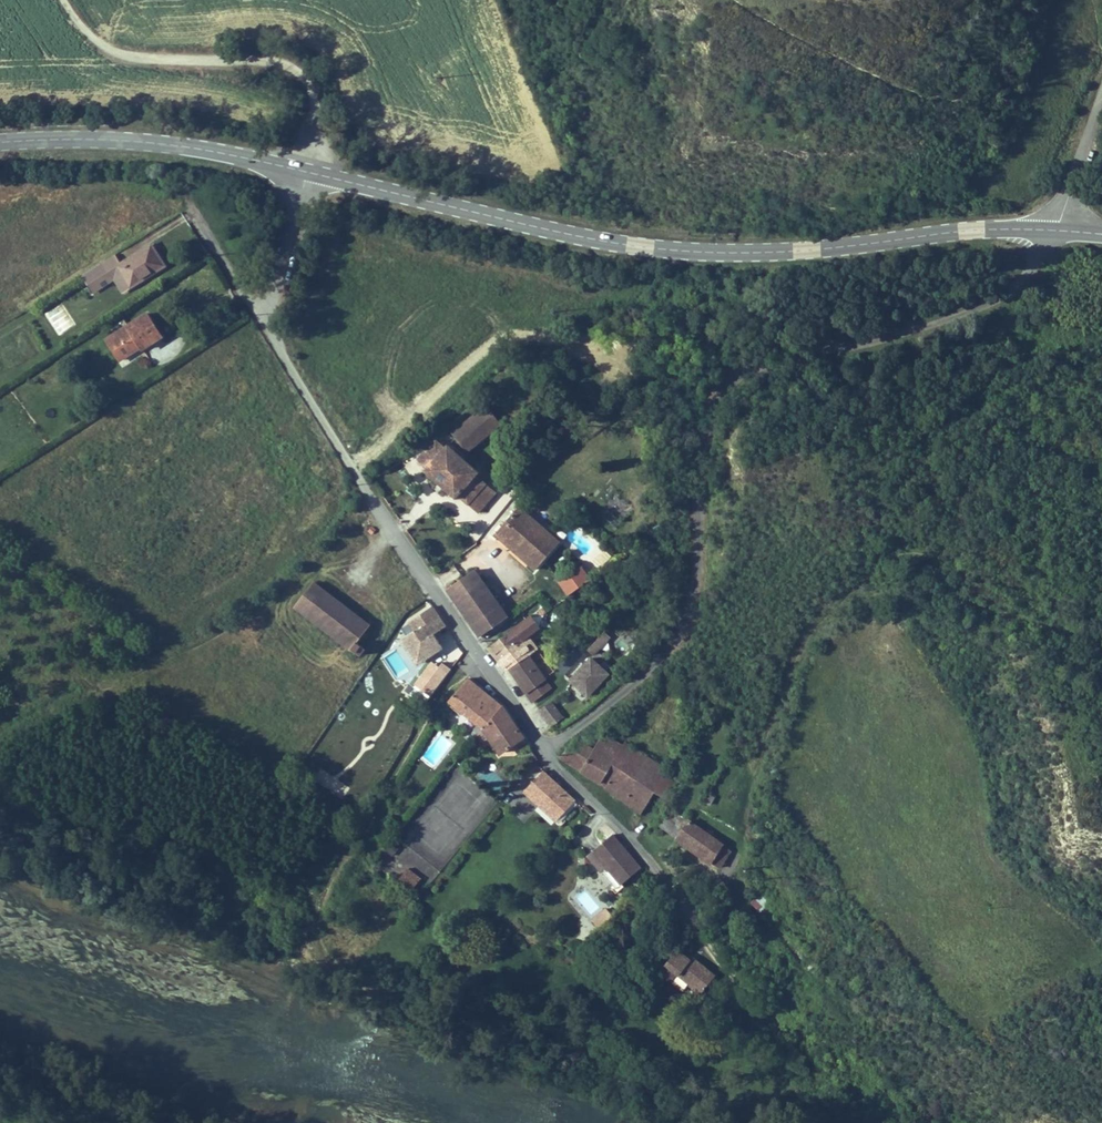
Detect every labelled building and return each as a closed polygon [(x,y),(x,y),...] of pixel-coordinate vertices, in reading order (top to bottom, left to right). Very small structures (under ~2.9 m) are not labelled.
[(156,252),(123,274),(136,293),(137,295),(170,273),(156,252)] [(120,269),(116,263),(83,284),(92,295),(102,288),(101,287),(114,279),(111,275),(120,269)] [(123,274),(120,269),(111,275),(114,279),(101,287),(102,288),(92,295),(95,300),(118,285),(127,299),(136,293),(123,274)] [(152,320),(111,347),(121,362),(162,336),(152,320)] [(162,336),(121,362),(126,369),(147,355),(148,358),(168,345),(162,336)] [(69,344),(73,351),(79,346),(75,340),(69,344)] [(518,432),(501,405),(465,427),(482,456),(518,432)] [(453,454),(444,447),(428,468),(436,474),(433,479),(467,506),(470,503),(487,516),(504,494),(486,481),(489,477),(456,451),(453,454)] [(570,541),(527,507),(503,535),(546,569),(570,541)] [(478,525),(469,518),(464,525),(473,532),(478,525)] [(576,596),(599,581),(590,567),(566,582),(576,596)] [(498,609),(504,606),(480,572),(455,589),(479,623),(498,609)] [(328,591),(315,580),(298,602),(311,613),(328,591)] [(371,624),(328,591),(311,613),(353,646),(359,639),(371,624)] [(438,604),(414,619),(430,642),(442,634),(454,626),(438,604)] [(504,617),(507,621),(512,618),(504,606),(498,609),(504,617)] [(498,609),(479,623),(484,631),(504,617),(498,609)] [(504,617),(484,631),(488,635),(507,621),(504,617)] [(539,620),(517,632),(495,649),(505,663),(507,660),(527,646),(536,656),(540,654),(531,641),(536,638),(546,631),(540,622),(539,620)] [(536,638),(531,641),(540,654),(543,651),(544,650),(536,638)] [(359,639),(353,646),(362,653),(368,646),(359,639)] [(527,646),(507,660),(516,672),(532,660),(542,674),(550,685),(554,682),(553,681),(536,656),(527,646)] [(607,656),(600,649),(590,659),(573,677),(580,684),(607,656)] [(573,677),(590,659),(583,652),(566,670),(573,677)] [(542,674),(532,660),(516,672),(525,685),(542,674)] [(542,674),(525,685),(533,697),(550,685),(542,674)] [(474,680),(454,703),(487,732),(507,708),(500,701),(488,691),(474,680)] [(560,691),(554,682),(550,685),(533,697),(539,705),(560,691)] [(550,728),(564,718),(551,701),(537,712),(550,728)] [(487,732),(486,733),(496,745),(506,758),(528,739),(522,728),(515,718),(507,708),(487,732)] [(496,745),(486,733),(480,741),(489,752),(496,745)] [(628,751),(607,736),(596,751),(581,771),(604,788),(628,751)] [(650,772),(632,760),(610,794),(651,821),(665,799),(673,787),(650,772)] [(655,764),(650,772),(673,787),(665,799),(673,804),(686,784),(655,764)] [(576,805),(547,775),(527,795),(541,809),(546,805),(561,820),(576,805)] [(546,805),(541,809),(556,825),(561,820),(546,805)] [(697,824),(681,814),(669,834),(685,843),(691,835),(693,831),(694,829),(696,827),(697,824)] [(722,843),(696,827),(694,829),(693,831),(691,835),(685,843),(711,860),(722,843)] [(572,832),(560,848),(568,854),(580,840),(572,832)] [(644,872),(615,840),(591,861),(620,894),(644,872)] [(720,866),(731,848),(722,843),(711,860),(720,866)] [(407,868),(395,882),(409,894),(421,879),(407,868)] [(755,912),(768,904),(762,895),(749,903),(755,912)] [(590,921),(598,930),(613,918),(604,908),(590,921)] [(681,980),(706,1000),(718,984),(697,968),(700,964),(684,952),(669,972),(681,980)] [(681,980),(669,972),(665,978),(676,986),(681,980)]
